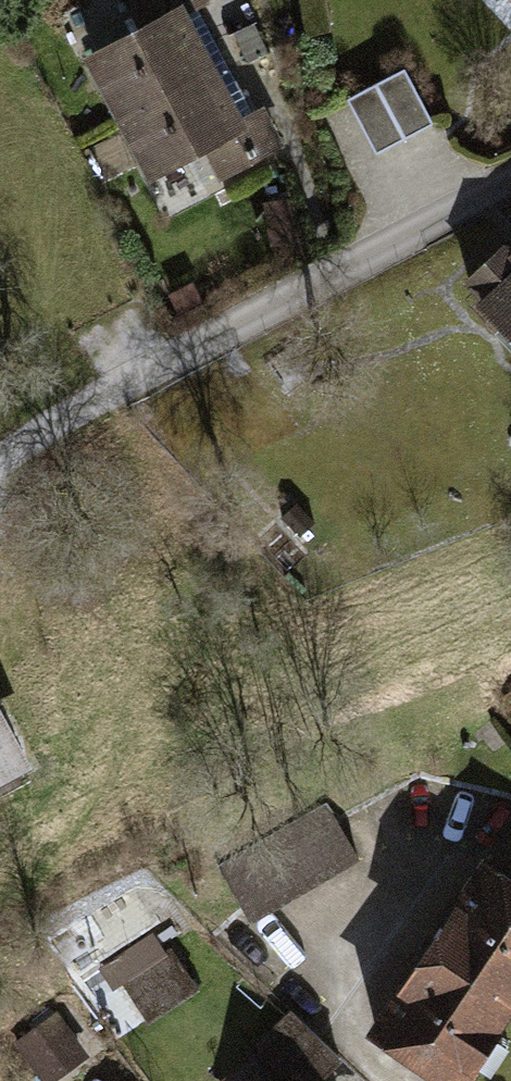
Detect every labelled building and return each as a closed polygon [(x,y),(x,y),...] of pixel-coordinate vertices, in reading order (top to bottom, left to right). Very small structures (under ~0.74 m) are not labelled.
[(175,19),(202,5),(199,0),(115,0),(111,2),(130,36),(73,66),(107,130),(205,78),(175,19)] [(394,72),(339,101),(367,157),(423,128),(394,72)] [(137,187),(195,158),(211,186),(274,151),(253,114),(231,126),(205,78),(107,130),(137,187)] [(500,265),(490,255),(450,290),(510,359),(510,255),(500,265)] [(20,757),(0,717),(0,767),(20,757)] [(212,866),(242,916),(350,854),(321,803),(212,866)] [(470,847),(357,1017),(443,1074),(510,972),(510,874),(470,847)] [(122,985),(139,1011),(184,981),(167,956),(122,985)] [(285,1080),(298,1080),(293,1075),(323,1044),(281,1004),(244,1042),(285,1080)] [(41,1008),(3,1038),(37,1080),(40,1080),(76,1053),(41,1008)]
